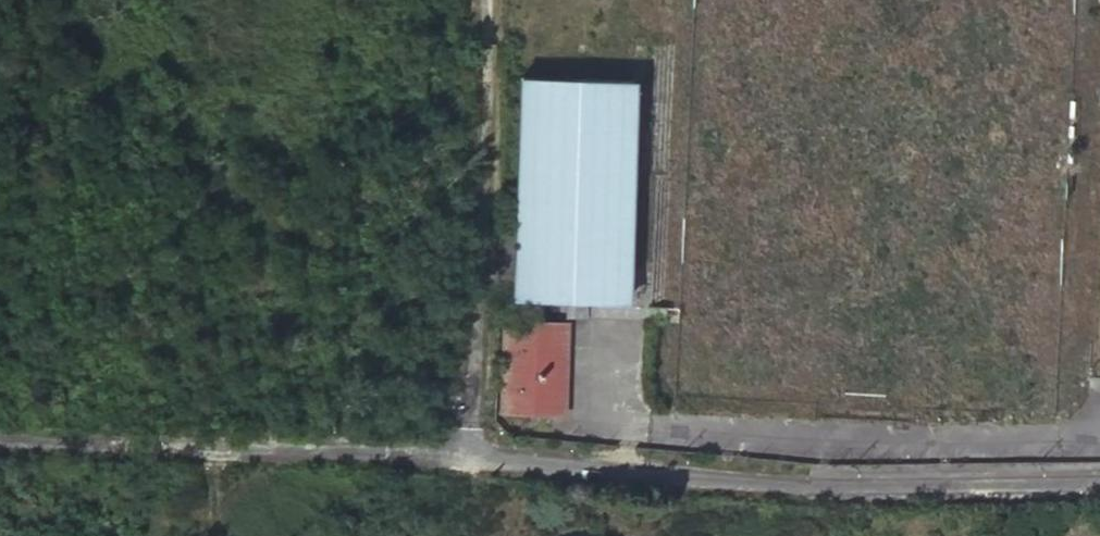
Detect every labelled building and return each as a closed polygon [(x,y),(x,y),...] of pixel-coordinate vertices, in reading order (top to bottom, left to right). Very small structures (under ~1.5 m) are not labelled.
[(635,82),(522,77),(513,295),(532,296),(547,297),(625,300),(635,82)] [(546,324),(547,297),(532,296),(530,324),(546,324)] [(590,319),(590,308),(568,307),(568,318),(590,319)] [(661,321),(662,310),(652,310),(651,321),(661,321)] [(671,322),(672,311),(662,310),(661,321),(671,322)] [(569,326),(546,324),(530,324),(507,323),(504,406),(566,407),(569,326)]
